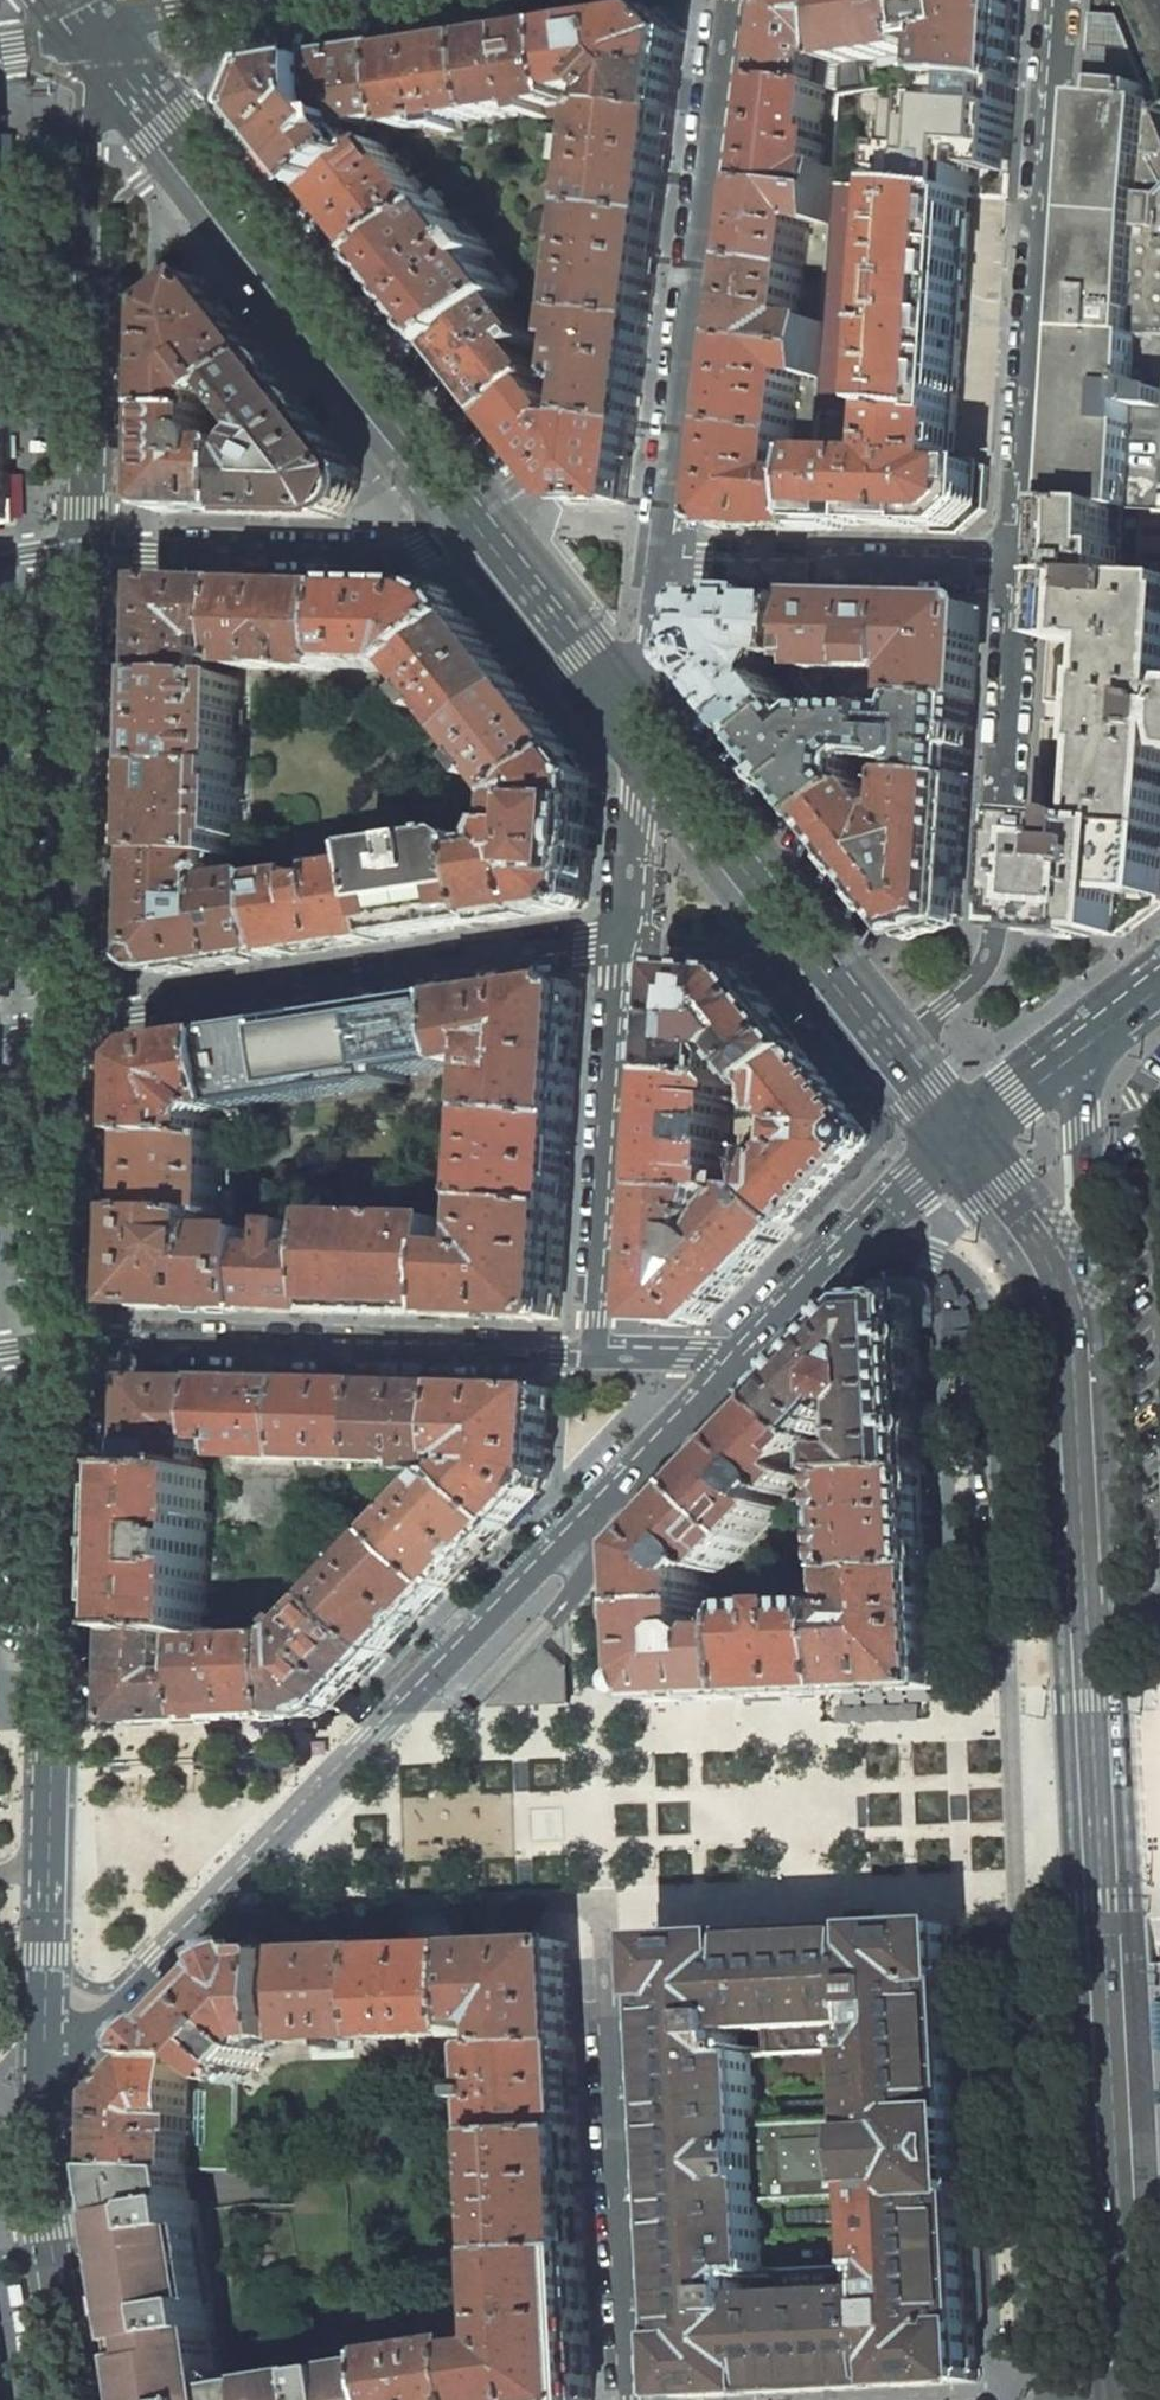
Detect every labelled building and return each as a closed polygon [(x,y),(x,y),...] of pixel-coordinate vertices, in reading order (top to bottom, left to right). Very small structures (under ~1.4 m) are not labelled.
[(827,90),(840,92),(842,67),(847,0),(777,0),(768,82),(827,90)] [(842,67),(934,52),(932,42),(947,39),(944,80),(1015,84),(1021,0),(847,0),(842,67)] [(582,25),(562,28),(573,95),(605,90),(611,97),(611,106),(675,114),(680,74),(684,37),(683,36),(659,13),(633,16),(610,20),(582,25)] [(1090,13),(1069,332),(1128,334),(1159,335),(1159,124),(1117,15),(1090,13)] [(484,40),(497,117),(550,108),(575,104),(573,95),(562,28),(523,34),(484,40)] [(409,130),(464,121),(497,117),(484,40),(397,53),(410,128),(409,130)] [(397,53),(326,64),(334,111),(344,125),(361,122),(365,127),(368,126),(383,125),(396,138),(410,128),(397,53)] [(280,71),(263,116),(298,160),(297,161),(324,193),(371,157),(361,143),(375,132),(368,126),(365,127),(361,122),(344,125),(334,111),(326,64),(280,71)] [(933,80),(926,81),(924,116),(926,116),(987,118),(987,121),(1012,123),(1015,84),(944,80),(933,80)] [(926,81),(840,95),(835,171),(834,186),(838,186),(866,188),(906,190),(972,195),(1008,197),(1010,160),(985,159),(983,177),(960,176),(960,170),(923,167),(926,116),(924,116),(926,81)] [(827,90),(768,82),(762,133),(755,185),(833,194),(834,186),(835,171),(824,170),(826,151),(825,149),(821,147),(827,90)] [(596,115),(590,170),(585,209),(662,218),(668,168),(675,114),(611,106),(596,115)] [(324,193),(378,262),(446,209),(445,207),(433,192),(426,198),(385,146),(371,157),(324,193)] [(833,194),(755,185),(750,224),(745,263),(804,270),(809,223),(826,225),(826,231),(831,231),(833,194)] [(850,413),(866,188),(838,186),(834,186),(833,194),(831,231),(825,317),(823,349),(820,388),(818,412),(850,413)] [(972,195),(906,190),(891,411),(893,419),(889,451),(876,451),(876,458),(815,456),(814,470),(810,531),(833,531),(833,522),(867,523),(867,524),(885,524),(885,523),(935,525),(935,534),(960,534),(986,510),(989,467),(954,465),(963,331),(964,314),(965,314),(966,297),(965,297),(972,195)] [(411,305),(447,350),(507,303),(515,297),(446,209),(378,262),(411,305)] [(585,209),(572,313),(649,322),(656,272),(662,218),(585,209)] [(804,270),(745,263),(741,301),(736,339),(823,349),(825,317),(822,317),(821,323),(799,321),(804,270)] [(166,308),(163,412),(216,415),(216,404),(230,393),(230,392),(268,360),(203,279),(166,308)] [(473,384),(500,418),(549,380),(522,346),(535,336),(507,303),(447,350),(473,384)] [(577,343),(573,378),(584,390),(588,390),(584,417),(637,424),(643,375),(649,322),(572,313),(569,341),(577,343)] [(1069,332),(1057,505),(1114,507),(1123,507),(1126,407),(1159,407),(1159,390),(1127,389),(1128,334),(1069,332)] [(1128,334),(1127,389),(1159,390),(1159,335),(1128,334)] [(725,428),(792,430),(799,379),(815,381),(815,387),(820,388),(823,349),(736,339),(730,384),(725,428)] [(9,432),(8,383),(7,350),(0,351),(0,434),(9,432)] [(244,516),(336,519),(336,516),(344,516),(361,482),(356,476),(358,474),(269,361),(268,361),(268,360),(230,392),(230,393),(265,438),(256,447),(252,459),(247,459),(245,459),(242,515),(244,515),(244,516)] [(549,380),(500,418),(531,457),(560,494),(567,502),(627,504),(637,424),(584,417),(584,422),(570,420),(565,415),(547,392),(554,386),(549,380)] [(1126,407),(1123,507),(1144,508),(1159,509),(1159,407),(1126,407)] [(163,412),(161,476),(160,476),(160,513),(242,515),(245,459),(247,459),(247,451),(245,448),(226,447),(223,440),(221,438),(216,435),(216,415),(163,412)] [(719,478),(712,528),(810,531),(814,470),(809,470),(808,476),(794,475),(789,485),(783,481),(786,476),(792,430),(725,428),(719,478)] [(12,521),(9,432),(0,434),(0,523),(12,521)] [(1114,507),(1057,505),(1052,578),(1122,580),(1123,549),(1112,549),(1114,507)] [(1123,507),(1114,507),(1112,549),(1123,549),(1122,580),(1142,581),(1144,508),(1123,507)] [(1144,508),(1142,581),(1159,581),(1159,509),(1144,508)] [(1052,578),(1048,640),(1118,645),(1105,833),(1084,831),(1084,830),(1035,827),(1028,930),(1122,936),(1159,907),(1159,581),(1142,581),(1122,580),(1052,578)] [(159,584),(158,586),(156,676),(214,678),(215,658),(222,658),(222,652),(215,652),(215,640),(239,641),(242,585),(161,583),(159,584)] [(243,669),(305,670),(305,672),(307,672),(307,670),(341,671),(347,666),(348,588),(242,585),(239,641),(239,663),(243,669)] [(347,666),(409,667),(470,619),(456,601),(435,591),(426,590),(426,589),(410,589),(410,590),(348,588),(347,666)] [(807,602),(704,598),(695,667),(731,712),(729,714),(741,728),(742,727),(757,745),(800,711),(777,681),(779,672),(784,666),(786,658),(786,666),(802,667),(802,666),(807,602)] [(977,606),(808,601),(808,602),(807,602),(802,666),(814,667),(819,665),(824,669),(868,670),(868,677),(876,677),(877,671),(906,671),(908,669),(909,666),(913,667),(914,696),(973,701),(980,609),(977,606)] [(470,619),(409,667),(428,691),(420,696),(434,714),(442,708),(462,734),(522,686),(470,619)] [(802,671),(793,678),(812,702),(818,698),(801,678),(802,671)] [(214,678),(156,676),(155,711),(153,765),(238,767),(239,734),(243,734),(244,712),(239,712),(240,683),(236,678),(214,678)] [(522,686),(462,734),(481,758),(473,764),(487,782),(495,776),(515,802),(576,754),(522,686)] [(800,711),(757,745),(820,826),(868,788),(861,778),(862,768),(870,760),(899,761),(900,757),(906,759),(913,766),(912,777),(968,780),(973,702),(973,701),(914,696),(911,696),(905,706),(822,706),(811,715),(805,708),(800,711)] [(483,845),(494,923),(577,910),(586,908),(588,904),(589,898),(591,856),(595,856),(596,850),(592,849),(592,835),(597,835),(597,828),(593,828),(596,789),(596,780),(591,773),(576,754),(515,802),(514,826),(508,840),(508,841),(483,845)] [(238,767),(153,765),(151,854),(226,856),(235,856),(236,843),(240,843),(242,783),(237,783),(238,768),(238,767)] [(958,925),(968,780),(912,777),(885,775),(880,779),(886,787),(903,788),(903,789),(905,789),(903,817),(893,820),(889,814),(893,811),(886,802),(882,805),(868,788),(820,826),(861,879),(862,881),(873,895),(875,897),(909,940),(958,925)] [(387,939),(494,923),(483,845),(468,837),(464,838),(464,834),(456,835),(457,839),(427,843),(426,841),(419,842),(420,844),(376,851),(378,865),(387,939)] [(166,974),(283,956),(273,883),(272,877),(233,883),(227,886),(222,895),(217,895),(217,891),(221,891),(220,887),(217,887),(217,878),(219,878),(223,881),(228,876),(225,873),(226,856),(151,854),(148,959),(166,974)] [(283,956),(387,939),(378,865),(338,872),(337,857),(307,862),(309,877),(273,882),(273,883),(283,956)] [(672,967),(665,1077),(728,1084),(726,1082),(728,1051),(738,1051),(771,1094),(773,1093),(774,1081),(809,1052),(747,973),(672,967)] [(573,982),(457,1000),(467,1066),(497,1062),(496,1072),(491,1073),(488,1115),(573,1120),(582,991),(573,982)] [(409,1075),(467,1066),(457,1000),(359,1016),(227,1036),(237,1110),(410,1083),(409,1075)] [(160,1047),(144,1065),(142,1136),(214,1137),(214,1124),(223,1112),(226,1111),(226,1114),(231,1113),(231,1111),(237,1110),(227,1036),(160,1047)] [(797,1226),(873,1147),(873,1146),(876,1141),(874,1134),(809,1052),(774,1081),(773,1093),(766,1191),(765,1195),(797,1226)] [(665,1077),(656,1191),(718,1194),(719,1194),(726,1190),(733,1090),(728,1084),(665,1077)] [(489,1202),(567,1208),(573,1120),(488,1115),(485,1165),(475,1165),(472,1199),(484,1200),(484,1202),(489,1202)] [(214,1137),(142,1136),(140,1213),(213,1215),(221,1215),(223,1137),(214,1137)] [(656,1191),(647,1323),(703,1325),(705,1324),(760,1266),(765,1195),(766,1191),(748,1189),(727,1212),(724,1218),(722,1218),(721,1220),(723,1221),(715,1239),(704,1235),(717,1206),(718,1194),(656,1191)] [(765,1195),(760,1266),(797,1228),(797,1226),(765,1195)] [(487,1252),(451,1250),(449,1317),(557,1320),(559,1319),(560,1317),(567,1208),(489,1202),(486,1243),(488,1244),(487,1252)] [(140,1214),(137,1309),(262,1312),(264,1227),(258,1227),(258,1233),(248,1233),(248,1226),(225,1226),(223,1254),(212,1254),(213,1215),(140,1213),(140,1214)] [(452,1222),(330,1219),(329,1250),(327,1314),(449,1317),(451,1250),(452,1222)] [(266,1228),(264,1227),(262,1312),(327,1314),(329,1250),(306,1249),(306,1246),(287,1246),(287,1249),(284,1249),(284,1246),(279,1246),(279,1249),(272,1248),(272,1246),(266,1246),(266,1228)] [(928,1472),(920,1301),(917,1299),(874,1301),(872,1302),(780,1399),(826,1441),(852,1415),(852,1412),(850,1410),(856,1405),(867,1409),(868,1420),(864,1420),(865,1449),(856,1450),(856,1449),(852,1449),(851,1450),(846,1450),(838,1456),(840,1475),(928,1472)] [(212,1381),(136,1378),(134,1425),(133,1471),(207,1472),(207,1464),(200,1464),(200,1439),(211,1439),(212,1381)] [(235,1459),(299,1461),(299,1383),(256,1382),(212,1381),(211,1439),(211,1440),(228,1441),(227,1456),(235,1456),(235,1459)] [(299,1461),(378,1463),(380,1385),(340,1384),(299,1383),(299,1461)] [(378,1463),(454,1465),(459,1459),(461,1388),(420,1387),(380,1385),(378,1463)] [(552,1438),(555,1391),(505,1389),(461,1388),(459,1459),(471,1458),(472,1465),(463,1475),(461,1475),(512,1525),(530,1507),(543,1493),(549,1479),(552,1438)] [(696,1487),(753,1543),(785,1510),(776,1502),(781,1493),(791,1503),(814,1480),(803,1470),(828,1443),(826,1441),(780,1399),(696,1487)] [(206,1635),(211,1473),(207,1472),(133,1471),(132,1503),(132,1534),(130,1534),(131,1543),(131,1561),(129,1569),(131,1570),(130,1601),(129,1633),(202,1635),(206,1635)] [(840,1475),(845,1574),(933,1570),(928,1472),(840,1475)] [(481,1558),(512,1525),(461,1475),(453,1475),(395,1537),(451,1590),(481,1558)] [(696,1487),(636,1550),(639,1608),(707,1605),(706,1577),(710,1573),(718,1580),(753,1543),(696,1487)] [(333,1602),(390,1655),(420,1622),(451,1590),(395,1537),(333,1602)] [(842,1629),(844,1694),(940,1690),(933,1570),(845,1574),(846,1595),(851,1611),(852,1613),(852,1629),(842,1629)] [(301,1634),(291,1640),(295,1718),(323,1717),(337,1711),(363,1683),(390,1655),(333,1602),(301,1634)] [(639,1608),(643,1676),(652,1703),(751,1698),(747,1630),(721,1631),(716,1637),(711,1632),(714,1629),(713,1621),(708,1622),(707,1605),(639,1608)] [(788,1697),(804,1696),(844,1694),(842,1629),(835,1605),(747,1609),(747,1630),(751,1698),(788,1696),(788,1697)] [(572,1704),(567,1626),(492,1709),(572,1704)] [(202,1635),(129,1633),(127,1678),(126,1723),(128,1725),(206,1722),(203,1670),(197,1670),(197,1676),(179,1677),(178,1658),(203,1660),(202,1645),(202,1635)] [(246,1720),(295,1718),(291,1640),(202,1645),(203,1660),(203,1670),(206,1722),(246,1720)] [(785,2393),(979,2383),(976,2325),(975,2325),(974,2311),(968,2196),(971,2196),(969,2154),(967,2112),(963,2112),(958,2022),(956,1984),(958,1984),(954,1926),(656,1942),(659,1999),(660,1999),(661,2018),(678,2329),(678,2341),(677,2341),(681,2399),(785,2393)] [(520,1945),(468,1947),(471,2023),(502,2021),(503,2046),(574,2043),(572,1995),(569,1943),(520,1945)] [(382,2040),(469,2036),(472,2032),(471,2023),(468,1947),(424,1949),(379,1951),(382,2040)] [(291,1955),(294,2043),(382,2040),(379,1951),(345,1952),(331,1953),(291,1955)] [(200,2008),(181,2028),(180,2029),(178,2029),(160,2048),(160,2050),(154,2056),(192,2058),(211,2060),(226,2074),(227,2074),(241,2087),(244,2086),(280,2044),(294,2043),(291,1955),(264,1955),(238,1965),(238,1967),(237,1969),(215,1992),(214,1992),(212,1993),(211,1992),(206,1998),(200,2004),(201,2005),(199,2007),(200,2008)] [(490,2136),(579,2132),(577,2091),(574,2043),(503,2046),(489,2046),(485,2050),(490,2136)] [(154,2056),(116,2097),(116,2100),(116,2105),(115,2124),(114,2167),(191,2169),(192,2136),(195,2136),(195,2116),(192,2116),(192,2058),(154,2056)] [(241,2169),(241,2087),(227,2074),(226,2074),(226,2133),(218,2133),(217,2170),(240,2170),(241,2169)] [(1067,2128),(1060,2128),(1061,2147),(1074,2146),(1073,2127),(1067,2128)] [(579,2132),(490,2136),(490,2147),(499,2146),(502,2184),(499,2184),(500,2192),(498,2192),(498,2200),(502,2199),(505,2254),(585,2250),(582,2191),(579,2132)] [(191,2169),(114,2167),(131,2281),(150,2399),(282,2399),(280,2382),(225,2390),(191,2169)] [(483,2399),(593,2399),(590,2329),(585,2250),(505,2254),(502,2254),(506,2323),(508,2323),(509,2346),(483,2350),(482,2343),(476,2344),(475,2342),(473,2342),(483,2399)] [(473,2342),(386,2355),(384,2356),(386,2365),(391,2399),(483,2399),(473,2342)] [(280,2382),(282,2399),(391,2399),(386,2365),(280,2382)]
